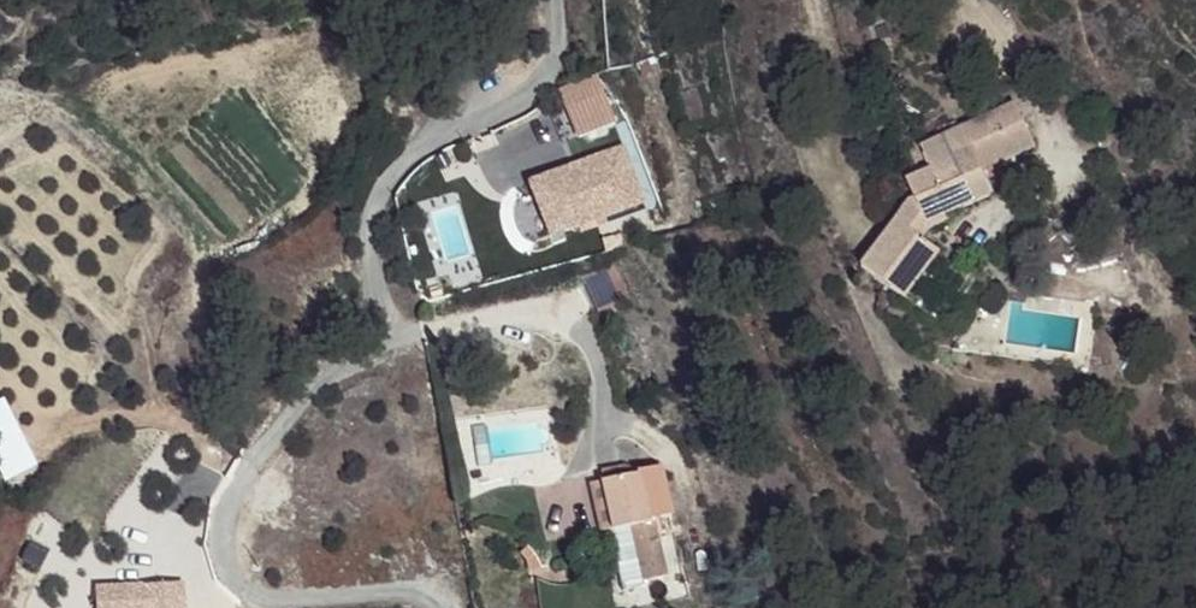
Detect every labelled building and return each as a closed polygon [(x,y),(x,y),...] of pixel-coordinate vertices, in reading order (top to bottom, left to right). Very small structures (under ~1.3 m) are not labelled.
[(601,73),(565,87),(584,136),(620,123),(601,73)] [(907,206),(861,270),(904,301),(938,258),(924,240),(951,231),(950,219),(994,200),(987,179),(1034,155),(1012,110),(939,143),(956,177),(941,183),(932,176),(903,187),(907,206)] [(585,178),(556,191),(575,232),(653,203),(626,149),(583,167),(585,178)] [(556,191),(541,196),(560,237),(575,232),(556,191)] [(646,474),(636,477),(646,510),(650,522),(662,578),(671,576),(646,474)] [(636,477),(596,483),(606,518),(627,515),(646,510),(636,477)] [(596,483),(588,485),(599,534),(609,532),(606,518),(596,483)] [(588,485),(572,487),(584,537),(599,534),(588,485)] [(646,510),(627,515),(632,527),(650,522),(646,510)] [(627,515),(606,518),(609,532),(619,533),(632,527),(627,515)] [(650,522),(632,527),(645,583),(662,578),(650,522)] [(632,527),(619,533),(632,585),(645,583),(632,527)] [(609,532),(599,534),(611,589),(632,585),(619,533),(609,532)] [(165,593),(166,607),(201,607),(199,590),(165,593)]
